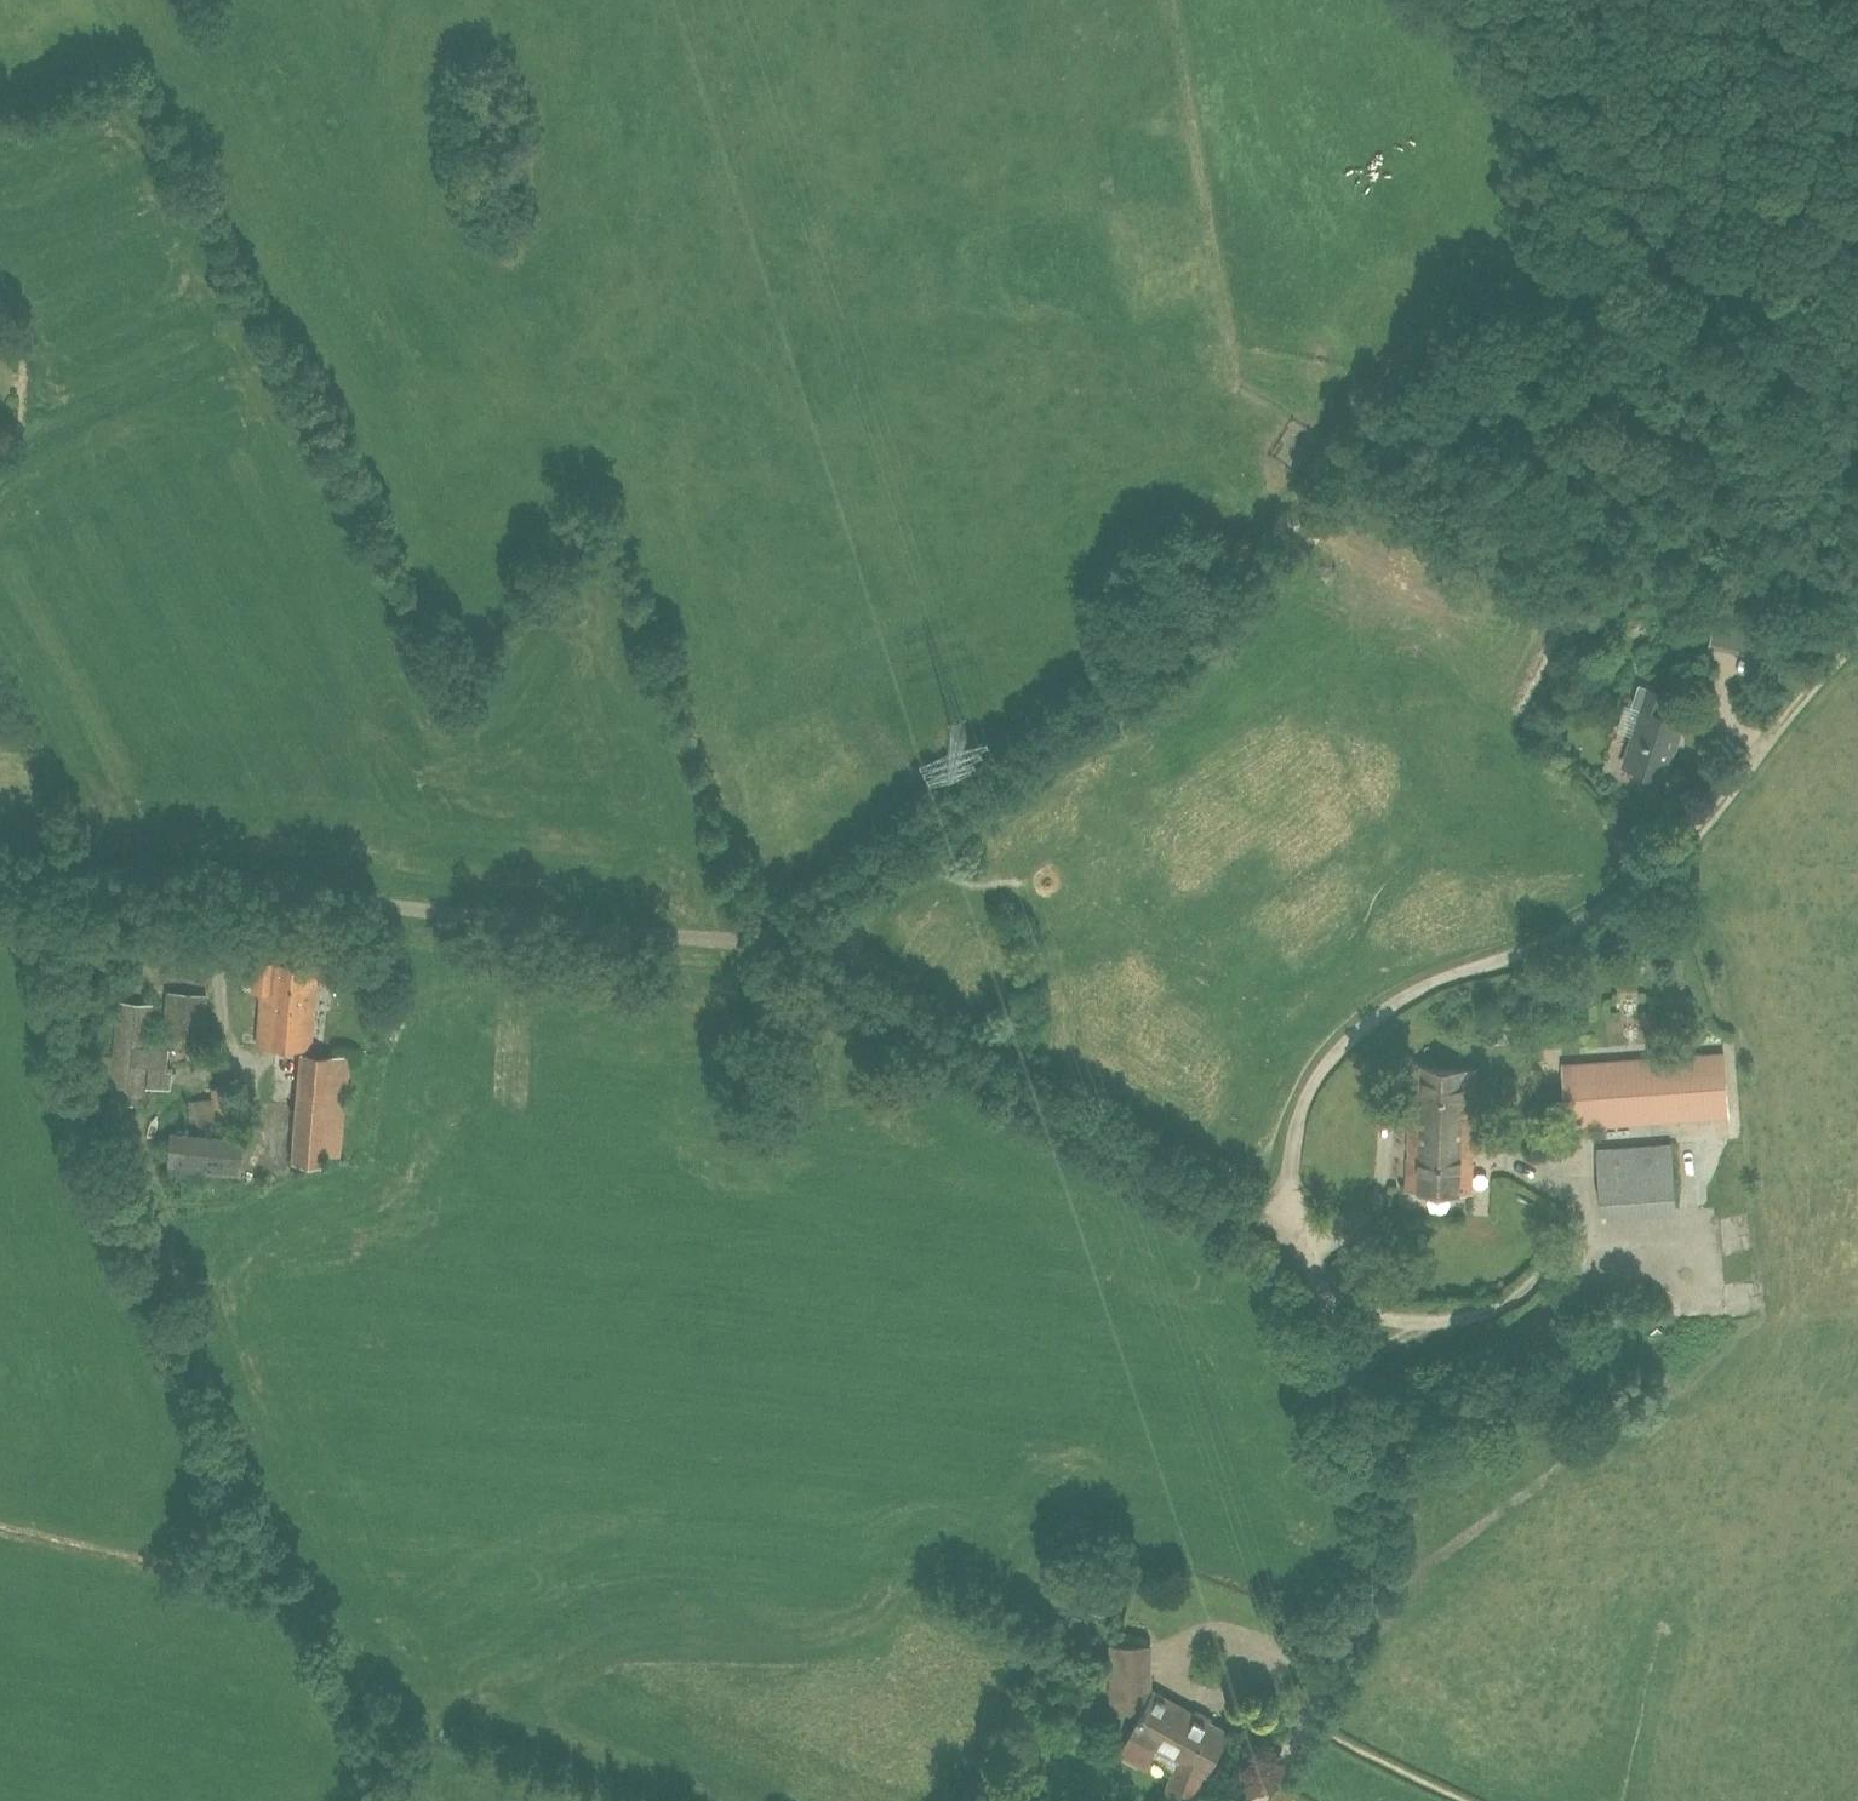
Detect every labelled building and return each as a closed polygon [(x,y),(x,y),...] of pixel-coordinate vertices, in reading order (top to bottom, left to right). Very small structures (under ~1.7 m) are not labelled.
[(1665,777),(1684,719),(1662,712),(1668,693),(1641,684),(1634,704),(1643,707),(1624,764),(1665,777)] [(255,1044),(308,1048),(314,984),(323,985),(325,963),(253,958),(250,989),(260,989),(255,1044)] [(204,1041),(207,993),(165,990),(162,1036),(204,1041)] [(171,1089),(172,1067),(166,1066),(167,1047),(150,1046),(154,1003),(116,1001),(108,1100),(144,1104),(146,1087),(171,1089)] [(1564,1128),(1728,1117),(1724,1049),(1559,1061),(1564,1128)] [(301,1052),(295,1126),(324,1128),(322,1155),(340,1156),(348,1055),(312,1052),(301,1052)] [(1471,1190),(1478,1068),(1414,1064),(1407,1187),(1471,1190)] [(197,1129),(244,1121),(239,1095),(234,1095),(231,1085),(211,1088),(213,1097),(191,1101),(197,1129)] [(1600,1219),(1676,1215),(1671,1143),(1597,1147),(1600,1219)] [(1229,1733),(1150,1691),(1150,1644),(1110,1644),(1110,1703),(1118,1707),(1118,1705),(1140,1716),(1120,1753),(1146,1767),(1157,1748),(1178,1759),(1164,1800),(1194,1800),(1205,1772),(1207,1773),(1229,1733)]
